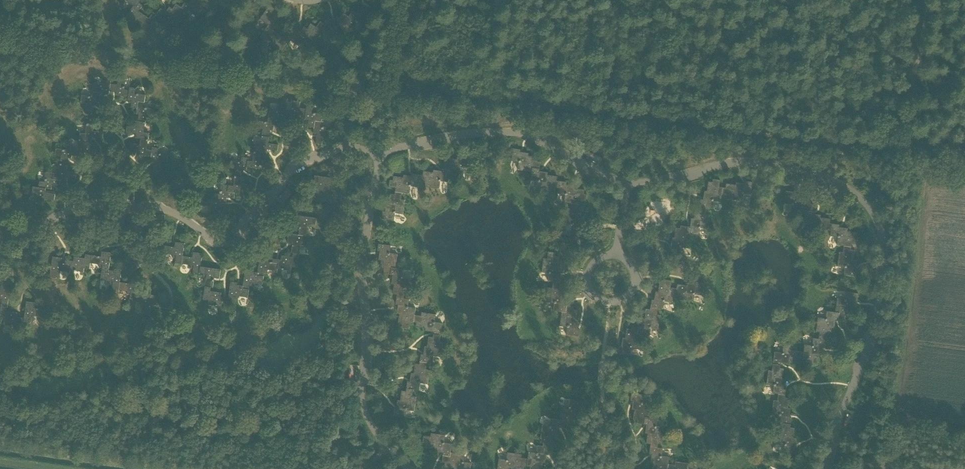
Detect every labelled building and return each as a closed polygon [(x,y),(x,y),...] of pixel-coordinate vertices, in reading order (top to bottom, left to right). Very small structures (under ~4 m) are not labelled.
[(201,5),(203,6),(204,6),(212,12),(220,1),(228,6),(233,0),(204,0),(201,5)] [(271,46),(278,35),(273,31),(278,25),(274,22),(278,17),(273,14),(275,11),(269,7),(260,21),(268,26),(260,39),(271,46)] [(332,36),(337,28),(338,27),(336,25),(339,20),(336,18),(332,23),(327,19),(324,24),(320,22),(316,29),(311,25),(307,30),(304,35),(306,37),(306,36),(315,42),(322,32),(323,30),(332,36)] [(304,35),(307,30),(304,28),(300,33),(295,29),(292,34),(288,32),(284,39),(278,35),(271,46),(282,54),(290,42),(299,48),(305,38),(306,37),(304,35)] [(117,85),(110,84),(109,91),(116,92),(115,96),(128,98),(129,91),(124,90),(125,80),(118,79),(117,85)] [(109,95),(109,91),(110,84),(110,82),(104,81),(103,86),(93,85),(92,92),(99,93),(98,101),(103,102),(104,94),(109,95)] [(129,91),(128,98),(127,101),(131,101),(130,109),(136,109),(137,102),(144,103),(145,95),(135,94),(136,89),(129,88),(129,91)] [(97,106),(98,101),(99,93),(92,92),(91,97),(81,96),(80,104),(86,105),(85,115),(91,116),(93,105),(97,106)] [(298,115),(305,116),(306,110),(299,109),(300,102),(292,101),(291,111),(286,111),(285,117),(298,119),(298,115)] [(143,108),(144,103),(137,102),(136,109),(136,115),(140,115),(139,122),(145,123),(146,116),(152,117),(153,109),(143,108)] [(285,121),(285,117),(286,111),(287,108),(280,107),(279,112),(269,111),(268,118),(275,119),(274,126),(279,127),(281,120),(285,121)] [(307,128),(313,129),(314,121),(321,122),(322,115),(312,114),(313,108),(306,107),(306,110),(305,116),(304,120),(308,121),(307,128)] [(262,130),(261,137),(268,138),(269,131),(273,132),(274,126),(275,119),(268,118),(267,123),(257,122),(256,129),(262,130)] [(320,127),(321,122),(314,121),(313,129),(312,134),(317,135),(315,145),(322,146),(323,136),(329,136),(330,129),(320,127)] [(79,141),(86,142),(91,142),(92,138),(102,140),(103,134),(93,132),(94,123),(87,122),(85,135),(80,134),(79,141)] [(144,133),(145,123),(139,122),(138,122),(137,128),(127,126),(126,133),(136,134),(135,138),(141,139),(148,140),(149,133),(144,133)] [(269,138),(268,138),(261,137),(260,147),(255,146),(254,153),(261,154),(267,155),(267,150),(277,152),(278,145),(268,144),(269,138)] [(148,140),(141,139),(140,145),(130,143),(129,150),(139,151),(138,155),(151,157),(152,150),(147,150),(148,140)] [(85,147),(86,142),(79,141),(77,150),(72,149),(71,156),(84,158),(84,154),(94,155),(95,149),(85,147)] [(59,164),(66,165),(67,159),(71,159),(71,156),(72,149),(73,146),(66,145),(65,151),(55,149),(54,157),(60,158),(59,164)] [(152,150),(151,157),(150,160),(154,161),(153,171),(159,172),(161,162),(167,163),(168,155),(158,154),(159,148),(152,147),(152,150)] [(513,149),(512,159),(511,161),(519,162),(518,170),(532,172),(532,168),(540,169),(541,162),(538,162),(538,157),(529,156),(529,153),(520,152),(521,150),(513,149)] [(261,160),(261,154),(254,153),(252,162),(248,162),(247,168),(259,170),(260,166),(270,167),(271,161),(261,160)] [(450,170),(449,174),(463,176),(465,169),(472,170),(474,157),(467,156),(466,159),(457,157),(457,160),(447,158),(447,163),(444,162),(443,169),(450,170)] [(236,170),(235,177),(241,177),(242,171),(246,171),(247,168),(248,162),(248,159),(241,158),(241,163),(231,161),(229,169),(236,170)] [(58,174),(53,174),(52,180),(59,181),(64,182),(65,178),(75,179),(76,173),(66,172),(67,165),(66,165),(59,164),(58,174)] [(559,189),(560,181),(557,181),(558,177),(548,175),(548,173),(539,171),(540,169),(532,168),(532,172),(531,180),(538,182),(537,189),(552,191),(552,188),(559,189)] [(450,170),(443,169),(442,171),(434,170),(433,173),(423,171),(423,176),(420,175),(419,182),(425,183),(425,187),(439,189),(441,182),(448,183),(449,174),(450,170)] [(58,187),(59,181),(52,180),(53,174),(45,172),(44,182),(39,182),(38,188),(45,189),(51,190),(51,186),(58,187)] [(395,192),(402,193),(410,194),(411,187),(418,188),(419,182),(420,175),(413,174),(413,176),(404,175),(403,178),(394,176),(393,181),(390,180),(389,188),(396,189),(395,192)] [(336,179),(315,176),(313,190),(316,190),(315,194),(312,194),(311,200),(332,203),(334,195),(329,194),(330,187),(335,187),(336,179)] [(233,187),(229,186),(228,192),(235,193),(235,194),(240,194),(241,190),(251,192),(252,185),(241,184),(242,178),(241,177),(235,177),(233,187)] [(721,202),(722,195),(723,188),(720,187),(720,180),(713,179),(713,182),(708,182),(707,192),(704,191),(703,200),(701,200),(700,207),(707,208),(712,209),(714,201),(721,202)] [(564,203),(572,204),(579,205),(579,201),(586,202),(587,195),(584,195),(585,190),(575,189),(575,186),(567,185),(567,182),(560,181),(559,189),(558,194),(565,195),(564,203)] [(726,188),(723,188),(722,195),(728,196),(728,200),(742,202),(743,194),(751,195),(753,182),(745,181),(745,184),(736,183),(736,185),(726,184),(726,188)] [(234,199),(235,194),(235,193),(228,192),(229,186),(221,185),(219,195),(214,194),(213,200),(221,201),(221,202),(226,203),(227,198),(234,199)] [(44,193),(45,189),(38,188),(32,187),(31,194),(36,195),(35,205),(42,206),(43,199),(53,201),(54,195),(44,193)] [(791,212),(805,214),(805,210),(812,212),(814,205),(810,204),(811,200),(801,198),(802,196),(793,195),(793,192),(786,191),(784,201),(784,204),(792,205),(791,212)] [(402,193),(395,192),(395,195),(391,194),(389,204),(387,203),(385,212),(383,212),(382,219),(394,221),(395,213),(403,215),(405,200),(401,200),(402,193)] [(220,206),(221,202),(221,201),(213,200),(208,200),(207,206),(212,207),(211,217),(218,218),(219,212),(229,213),(230,207),(220,206)] [(572,232),(574,233),(584,234),(585,227),(583,227),(584,218),(581,218),(583,208),(578,207),(579,205),(572,204),(571,210),(567,210),(565,224),(573,225),(572,232)] [(707,208),(700,207),(700,209),(695,209),(694,219),(691,218),(690,227),(688,227),(687,234),(691,235),(699,236),(700,228),(708,229),(710,215),(706,214),(707,208)] [(825,230),(831,231),(832,224),(830,224),(830,219),(821,218),(821,215),(812,214),(812,212),(805,210),(805,214),(803,223),(811,224),(810,232),(824,234),(825,230)] [(300,225),(299,235),(307,236),(308,227),(311,228),(312,224),(316,225),(317,218),(296,215),(295,225),(300,225)] [(832,224),(831,231),(830,237),(838,238),(837,245),(844,246),(851,247),(852,244),(859,245),(860,237),(857,237),(857,233),(848,231),(848,229),(839,227),(840,225),(832,224)] [(689,249),(691,235),(687,234),(688,227),(681,226),(680,229),(676,228),(675,238),(672,238),(671,247),(669,246),(668,254),(680,255),(681,248),(689,249)] [(291,254),(293,254),(299,254),(300,245),(304,246),(304,242),(308,243),(309,236),(307,236),(299,235),(289,233),(287,243),(293,244),(291,254)] [(176,263),(182,264),(183,256),(185,244),(176,242),(175,247),(165,246),(164,254),(173,255),(173,259),(176,259),(176,263)] [(391,268),(395,269),(398,255),(390,254),(391,246),(379,244),(377,251),(380,252),(379,260),(381,261),(380,270),(384,271),(384,274),(390,275),(391,268)] [(851,250),(851,247),(844,246),(843,253),(839,252),(837,267),(845,268),(844,275),(856,277),(857,270),(855,270),(856,261),(854,260),(855,251),(851,250)] [(109,270),(112,252),(102,251),(102,256),(92,255),(91,263),(100,265),(99,268),(103,269),(102,273),(109,274),(109,270)] [(193,258),(183,256),(182,264),(191,265),(191,269),(194,269),(193,273),(200,274),(200,273),(201,267),(203,254),(193,252),(193,258)] [(548,282),(554,283),(561,284),(562,277),(560,276),(561,267),(558,267),(560,257),(556,257),(556,254),(549,253),(548,259),(544,259),(542,273),(550,274),(548,282)] [(71,265),(71,271),(84,272),(85,268),(90,269),(91,263),(92,255),(86,254),(85,258),(74,257),(74,261),(66,260),(65,264),(71,265)] [(297,268),(299,254),(293,254),(292,257),(282,256),(281,260),(273,259),(273,262),(279,263),(278,269),(291,271),(292,267),(297,268)] [(260,255),(258,273),(258,276),(264,276),(265,273),(268,274),(268,270),(278,271),(278,269),(279,263),(273,262),(269,262),(270,257),(260,255)] [(71,265),(65,264),(61,263),(62,258),(53,257),(50,278),(57,279),(57,275),(60,275),(61,272),(70,273),(71,271),(71,265)] [(205,287),(212,288),(213,288),(215,278),(220,279),(221,270),(201,267),(200,273),(203,274),(203,277),(207,278),(205,287)] [(404,270),(395,269),(391,268),(390,275),(393,276),(392,284),(394,285),(393,294),(397,295),(397,298),(404,299),(405,292),(408,293),(411,279),(403,277),(404,270)] [(113,290),(119,290),(120,282),(122,270),(115,269),(115,271),(109,270),(109,274),(102,273),(101,280),(110,282),(110,285),(113,286),(113,290)] [(263,284),(264,276),(258,276),(258,273),(252,272),(252,270),(246,269),(243,285),(243,289),(249,290),(250,286),(253,287),(254,283),(263,284)] [(130,284),(120,282),(119,290),(128,292),(128,295),(131,296),(130,300),(137,301),(137,300),(138,293),(140,280),(131,279),(130,284)] [(651,308),(658,309),(664,310),(665,302),(672,303),(673,296),(674,289),(671,288),(672,281),(664,280),(664,283),(660,283),(658,292),(656,292),(654,301),(652,300),(651,308)] [(231,282),(229,298),(228,302),(235,303),(235,299),(239,300),(239,296),(248,298),(249,290),(243,289),(243,285),(237,285),(238,283),(231,282)] [(677,289),(674,289),(673,296),(680,297),(679,300),(693,303),(695,295),(702,296),(704,283),(696,282),(696,285),(687,284),(687,286),(677,285),(677,289)] [(553,312),(562,313),(566,313),(567,306),(565,306),(566,297),(563,297),(565,287),(561,286),(561,284),(554,283),(553,289),(549,289),(547,303),(555,304),(553,312)] [(1,307),(7,308),(8,308),(11,287),(1,286),(1,291),(0,291),(0,303),(2,303),(1,307)] [(228,302),(229,298),(221,297),(222,293),(211,291),(212,288),(205,287),(203,300),(209,301),(208,305),(222,307),(223,302),(228,302)] [(837,299),(835,313),(839,313),(838,321),(845,322),(846,319),(850,319),(851,309),(854,310),(855,301),(858,301),(859,294),(846,292),(845,300),(837,299)] [(159,296),(138,293),(137,300),(141,300),(140,303),(144,304),(143,313),(151,314),(152,305),(157,305),(159,296)] [(410,322),(414,323),(415,315),(416,308),(408,307),(409,300),(404,299),(397,298),(396,305),(398,305),(397,314),(399,315),(398,324),(402,325),(402,328),(409,329),(410,322)] [(27,302),(25,318),(24,322),(31,323),(31,319),(34,320),(35,316),(44,318),(45,310),(36,308),(36,303),(27,302)] [(566,313),(562,313),(560,327),(567,328),(566,335),(579,337),(580,330),(578,330),(579,321),(576,320),(578,311),(574,310),(574,307),(567,306),(566,313)] [(7,308),(1,307),(0,314),(0,320),(5,321),(4,325),(18,327),(19,322),(24,322),(25,318),(17,317),(18,313),(7,311),(7,308)] [(657,315),(658,309),(651,308),(651,310),(646,310),(645,319),(642,319),(641,328),(639,327),(638,335),(642,335),(650,337),(651,329),(659,330),(661,316),(657,315)] [(820,333),(819,339),(826,340),(826,338),(831,338),(832,329),(835,329),(836,320),(838,321),(839,313),(835,313),(827,312),(826,319),(818,318),(816,332),(820,333)] [(434,333),(433,335),(441,336),(442,324),(435,322),(436,315),(422,313),(421,316),(415,315),(414,323),(416,323),(416,327),(425,329),(425,331),(434,333)] [(638,335),(639,327),(632,326),(631,330),(627,329),(626,339),(623,338),(622,347),(619,347),(618,354),(631,356),(632,348),(640,349),(642,335),(638,335)] [(441,336),(433,335),(433,338),(429,337),(427,346),(425,346),(423,355),(421,355),(420,362),(427,363),(432,364),(433,356),(441,357),(443,343),(440,342),(441,336)] [(825,348),(826,340),(819,339),(813,339),(812,346),(805,345),(804,352),(803,360),(806,360),(805,367),(813,368),(813,365),(817,366),(819,356),(821,356),(823,347),(825,348)] [(800,359),(803,360),(804,352),(797,351),(798,348),(783,346),(782,353),(775,352),(773,365),(780,366),(781,363),(790,365),(790,362),(800,363),(800,359)] [(426,369),(427,363),(420,362),(420,364),(415,364),(414,374),(411,373),(410,382),(408,382),(407,389),(414,390),(419,391),(420,383),(428,384),(430,370),(426,369)] [(773,394),(778,395),(786,396),(787,388),(784,388),(786,379),(783,379),(784,369),(780,368),(780,366),(773,365),(772,371),(769,371),(767,385),(774,386),(773,394)] [(393,416),(403,417),(405,418),(406,410),(414,411),(416,397),(413,396),(414,390),(407,389),(406,392),(402,391),(400,401),(398,400),(397,409),(394,409),(393,416)] [(645,418),(649,418),(651,404),(644,403),(645,396),(632,394),(631,401),(633,402),(632,410),(635,411),(633,420),(638,421),(637,424),(644,425),(645,418)] [(778,424),(784,424),(791,425),(792,418),(790,418),(791,409),(788,409),(790,399),(785,398),(786,396),(778,395),(777,401),(774,400),(772,415),(779,416),(778,424)] [(561,406),(559,420),(563,421),(562,428),(569,429),(570,426),(574,426),(575,417),(578,417),(579,409),(581,409),(582,402),(570,400),(569,407),(561,406)] [(658,420),(649,418),(645,418),(644,425),(646,425),(645,434),(648,434),(646,444),(651,445),(650,447),(658,448),(659,442),(662,442),(664,428),(657,427),(658,420)] [(544,440),(543,446),(550,447),(550,445),(555,445),(556,436),(559,436),(560,428),(562,428),(563,421),(559,420),(551,419),(550,426),(542,425),(540,439),(544,440)] [(791,428),(791,425),(784,424),(783,431),(779,430),(777,445),(785,446),(784,453),(796,455),(797,448),(795,447),(796,439),(794,438),(795,429),(791,428)] [(443,453),(443,456),(450,457),(451,453),(452,444),(445,443),(446,435),(431,433),(431,437),(424,436),(423,443),(426,444),(425,448),(435,449),(434,452),(443,453)] [(550,447),(543,446),(538,445),(536,453),(529,452),(528,459),(527,466),(530,467),(530,468),(542,468),(543,462),(545,463),(547,454),(549,455),(550,447)] [(668,465),(669,458),(662,456),(663,449),(658,448),(650,447),(649,455),(652,455),(651,464),(653,464),(652,468),(668,468),(668,465)] [(527,466),(528,459),(522,458),(522,454),(508,452),(507,460),(499,459),(498,468),(514,468),(517,468),(524,468),(524,466),(527,466)] [(451,453),(450,457),(443,456),(442,463),(445,463),(444,467),(454,468),(471,468),(471,464),(464,463),(465,455),(451,453)]
